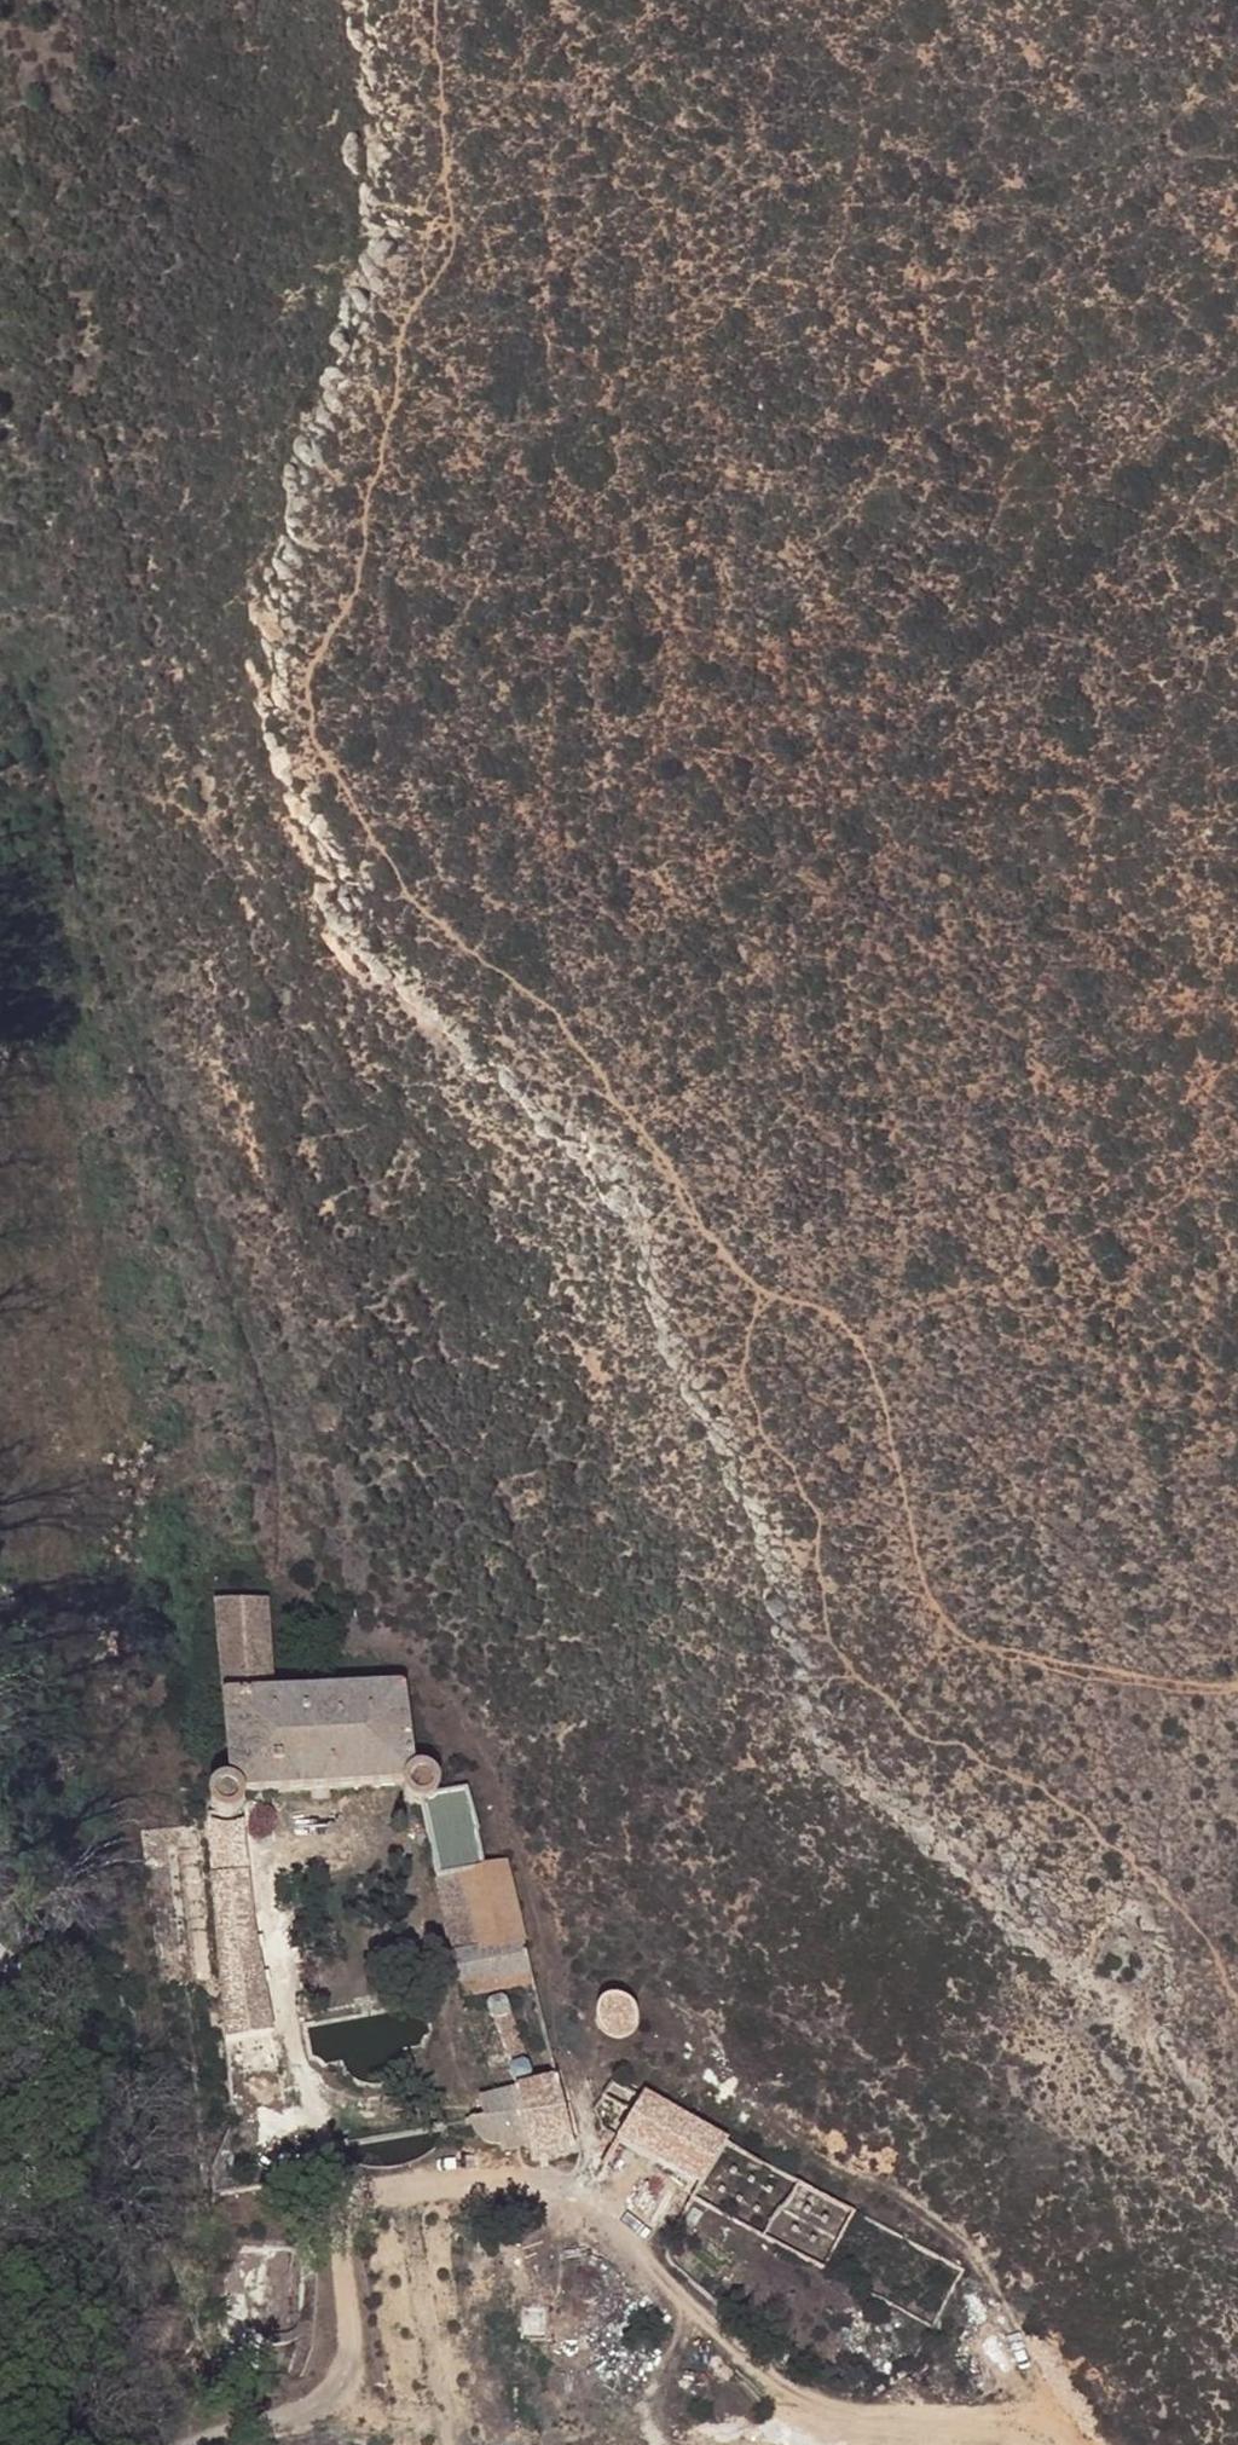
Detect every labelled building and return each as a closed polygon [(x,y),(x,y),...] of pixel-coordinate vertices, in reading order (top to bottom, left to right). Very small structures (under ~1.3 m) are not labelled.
[(391,1736),(450,1961),(533,1941),(508,1828),(492,1830),(470,1748),(446,1754),(437,1737),(424,1724),(408,1714),(385,1622),(268,1642),(245,1552),(190,1564),(222,1738),(194,1778),(239,2048),(277,2039),(237,1795),(246,1768),(391,1736)] [(141,1940),(202,1927),(178,1782),(124,1797),(132,1885),(141,1940)] [(497,2017),(521,2010),(502,1962),(479,1969),(497,2017)] [(585,2010),(595,2015),(605,2015),(609,2013),(617,2006),(621,1997),(620,1986),(614,1977),(605,1972),(594,1971),(585,1976),(581,1980),(577,1990),(579,2001),(585,2010)] [(572,2113),(553,2038),(487,2060),(478,2067),(471,2077),(469,2090),(472,2102),(479,2112),(490,2118),(523,2114),(530,2125),(572,2113)] [(612,2058),(591,2097),(614,2116),(687,2156),(679,2173),(817,2233),(845,2178),(657,2083),(612,2058)] [(666,2200),(679,2173),(687,2156),(614,2116),(591,2161),(666,2200)]
